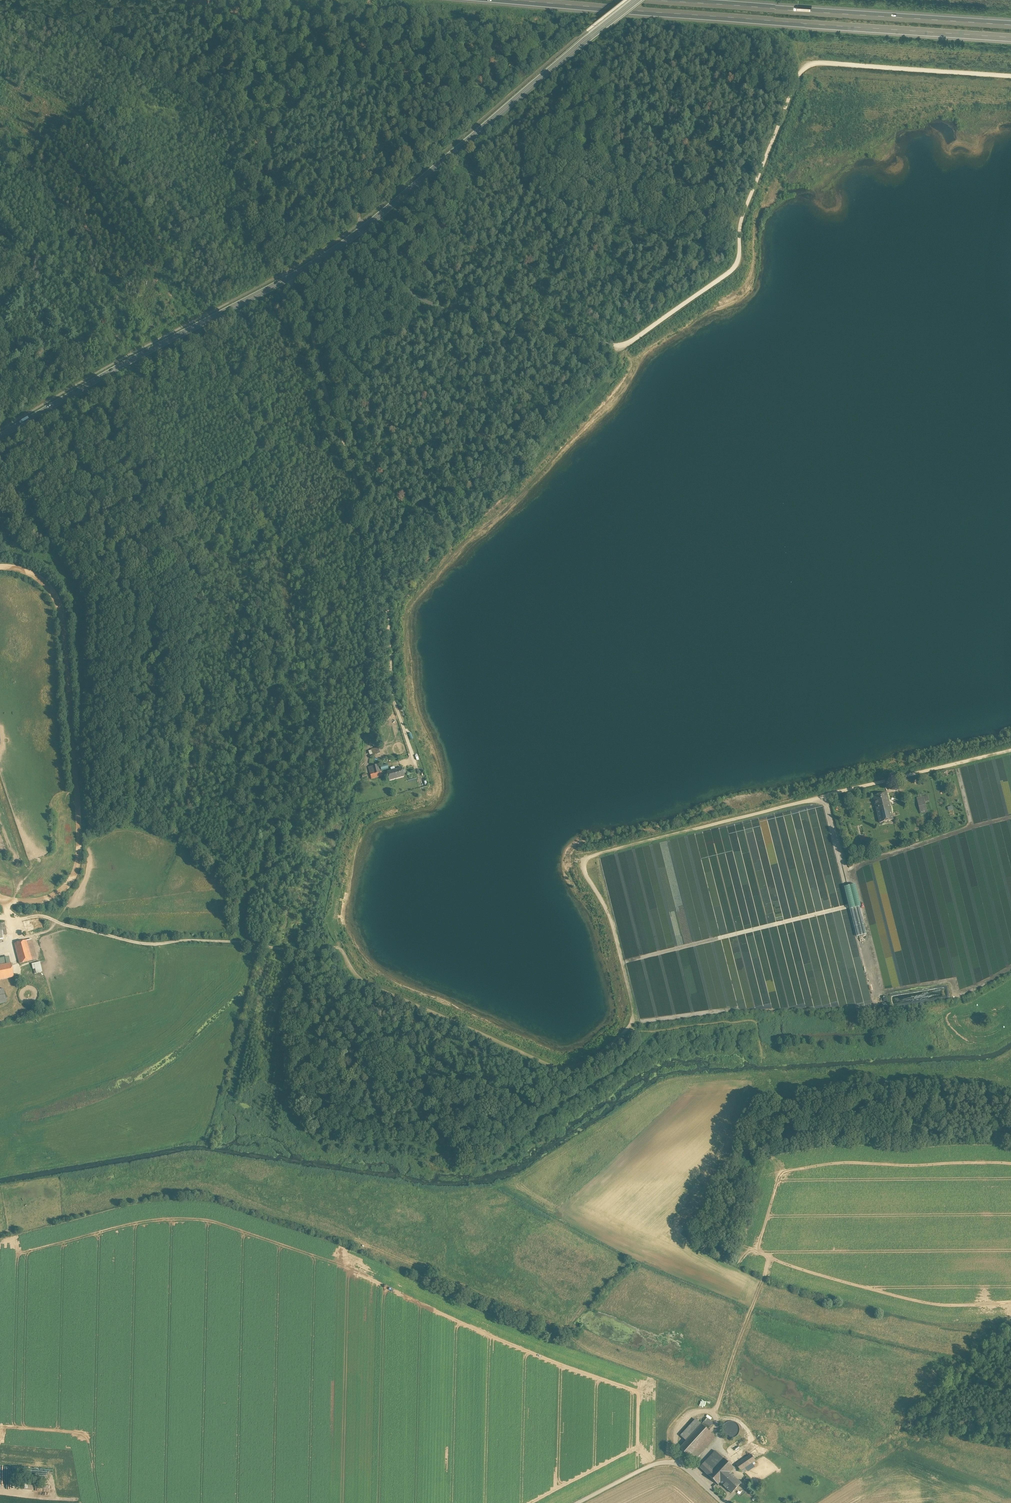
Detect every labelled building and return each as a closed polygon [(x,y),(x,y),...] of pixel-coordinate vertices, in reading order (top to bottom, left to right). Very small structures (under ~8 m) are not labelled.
[(380,748),(372,750),(374,757),(382,754),(380,748)] [(380,764),(369,767),(372,780),(383,777),(380,764)] [(403,768),(387,771),(389,782),(406,778),(403,768)] [(887,793),(873,796),(880,823),(893,820),(887,793)] [(926,797),(918,798),(921,815),(929,814),(926,797)] [(859,907),(850,909),(854,925),(863,922),(859,907)] [(26,940),(32,960),(38,959),(33,938),(26,940)] [(26,940),(15,943),(20,964),(32,960),(26,940)] [(41,962),(32,964),(35,975),(44,973),(41,962)] [(0,965),(0,980),(14,977),(11,963),(0,965)] [(906,985),(917,983),(916,974),(900,976),(901,979),(905,978),(906,985)] [(711,1422),(707,1418),(702,1424),(706,1428),(711,1422)] [(696,1420),(681,1436),(686,1440),(701,1424),(696,1420)] [(686,1440),(679,1448),(689,1457),(693,1453),(708,1437),(711,1433),(706,1428),(702,1424),(701,1424),(686,1440)] [(708,1437),(693,1453),(697,1457),(712,1441),(708,1437)] [(715,1451),(705,1462),(713,1470),(724,1458),(715,1451)] [(697,1457),(693,1453),(689,1457),(693,1461),(697,1457)] [(751,1454),(736,1465),(740,1471),(755,1460),(751,1454)] [(724,1458),(713,1470),(705,1462),(700,1467),(718,1484),(730,1472),(734,1468),(724,1458)] [(730,1472),(720,1482),(732,1493),(741,1483),(730,1472)]
